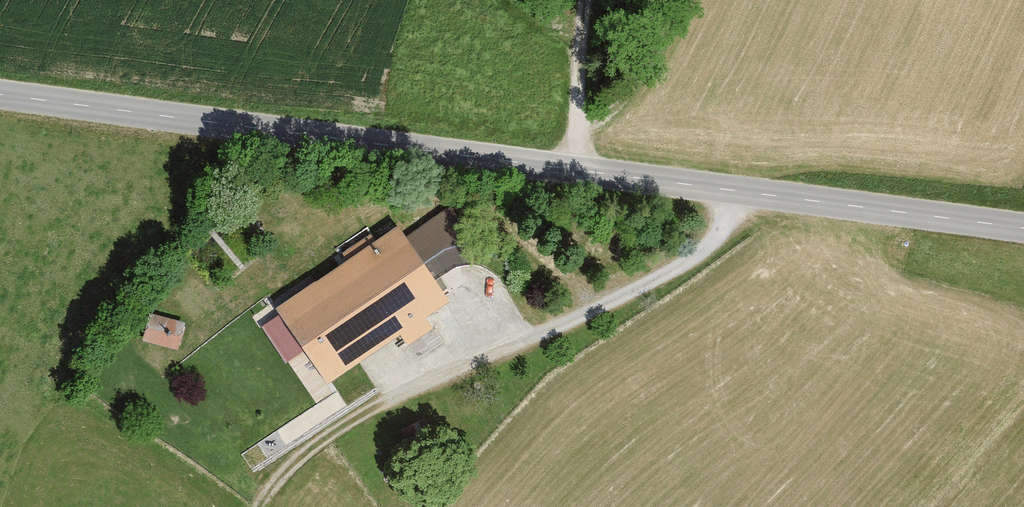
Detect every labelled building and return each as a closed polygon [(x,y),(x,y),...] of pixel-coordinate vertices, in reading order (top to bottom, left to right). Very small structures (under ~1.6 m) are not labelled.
[(410,237),(284,314),(325,381),(451,303),(410,237)] [(157,315),(150,337),(180,346),(187,324),(157,315)] [(303,348),(291,355),(310,388),(323,381),(303,348)]
